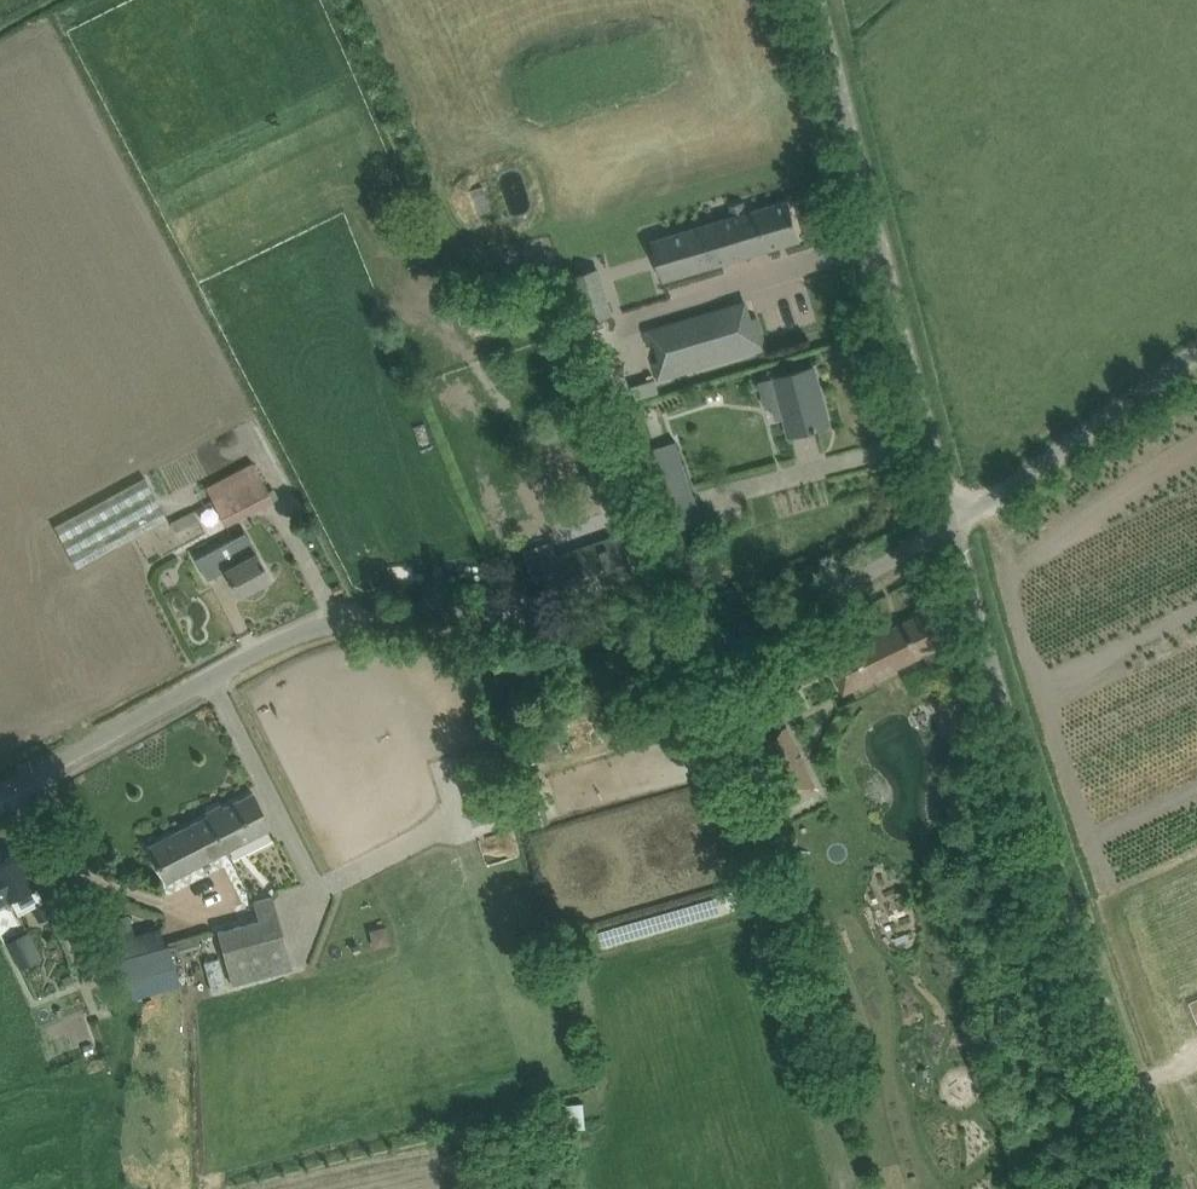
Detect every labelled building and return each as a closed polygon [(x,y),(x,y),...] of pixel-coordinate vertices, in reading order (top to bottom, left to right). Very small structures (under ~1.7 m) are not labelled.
[(683,237),(668,242),(676,269),(714,258),(716,264),(768,249),(778,245),(802,239),(790,199),(756,208),(754,201),(736,206),(738,214),(681,231),(683,237)] [(607,298),(586,305),(591,320),(611,313),(607,298)] [(734,304),(644,331),(648,344),(656,342),(661,360),(654,362),(659,380),(766,347),(757,316),(739,321),(734,304)] [(777,418),(785,416),(790,435),(830,424),(815,366),(759,380),(765,404),(767,407),(774,405),(777,418)] [(704,520),(676,440),(652,448),(680,528),(704,520)] [(623,455),(598,464),(615,513),(640,504),(623,455)] [(253,460),(205,485),(226,524),(273,500),(253,460)] [(193,510),(170,521),(174,530),(197,519),(193,510)] [(245,531),(196,558),(207,579),(225,569),(238,595),(270,578),(259,556),(245,531)] [(558,556),(552,540),(525,550),(534,578),(545,574),(554,599),(634,572),(622,534),(558,556)] [(894,626),(893,623),(826,656),(844,692),(945,643),(929,609),(894,626)] [(561,689),(537,698),(541,709),(565,700),(561,689)] [(940,705),(949,736),(957,763),(978,757),(970,729),(961,699),(940,705)] [(784,799),(817,784),(789,724),(756,739),(784,799)] [(518,781),(529,826),(550,821),(539,776),(518,781)] [(253,791),(209,813),(227,849),(271,827),(253,791)] [(227,849),(209,813),(149,845),(167,880),(227,849)] [(10,899),(18,913),(31,905),(40,921),(52,914),(18,852),(0,861),(0,880),(10,899)] [(10,899),(0,880),(0,905),(10,899)] [(735,888),(613,921),(617,937),(739,904),(735,888)] [(231,984),(293,968),(272,895),(253,899),(258,918),(218,930),(231,984)] [(181,983),(176,967),(164,925),(135,934),(129,913),(99,922),(117,985),(128,981),(132,997),(181,983)] [(386,925),(369,929),(373,947),(391,942),(386,925)] [(21,969),(43,958),(29,930),(7,941),(21,969)]
